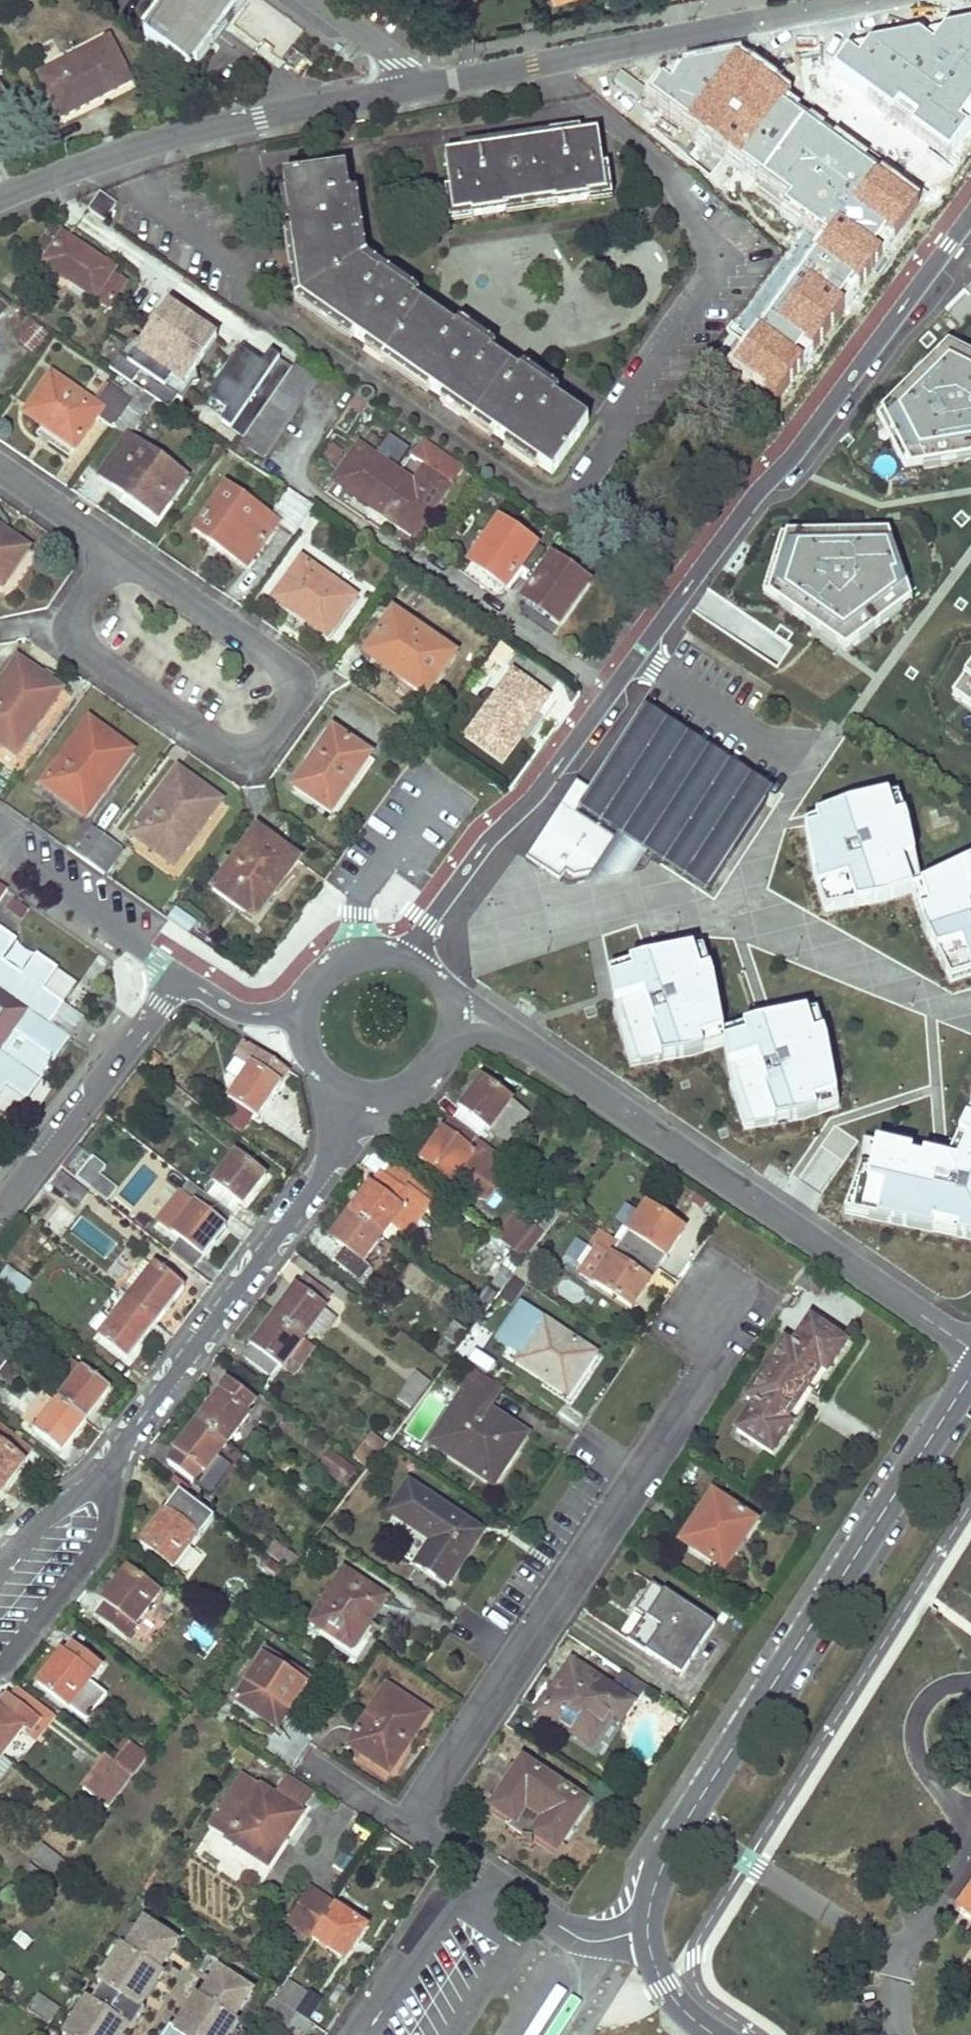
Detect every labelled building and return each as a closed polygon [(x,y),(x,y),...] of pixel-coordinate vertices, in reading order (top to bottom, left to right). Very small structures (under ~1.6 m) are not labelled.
[(201,0),(175,0),(168,10),(212,42),(220,31),(228,21),(201,0)] [(228,21),(243,0),(201,0),(228,21)] [(212,42),(168,10),(144,39),(189,73),(212,42)] [(834,72),(950,156),(970,128),(970,29),(849,51),(834,72)] [(109,36),(40,73),(63,117),(133,80),(109,36)] [(734,369),(777,400),(928,195),(857,143),(848,156),(805,124),(810,116),(736,61),(668,74),(651,98),(763,181),(757,189),(829,242),(734,369)] [(556,204),(590,199),(589,195),(606,192),(598,134),(582,137),(581,129),(569,131),(557,133),(558,141),(523,146),(531,203),(555,199),(556,204)] [(473,215),(507,210),(506,207),(531,203),(523,146),(484,152),(483,144),(473,145),(463,147),(464,155),(444,158),(453,215),(473,212),(473,215)] [(374,200),(370,201),(367,177),(321,183),(304,185),(320,305),(380,269),(377,245),(380,244),(374,200)] [(103,223),(116,205),(101,194),(87,211),(103,223)] [(108,313),(128,284),(115,275),(118,271),(54,228),(41,248),(51,255),(47,262),(71,279),(67,285),(108,313)] [(47,262),(42,269),(67,285),(71,279),(47,262)] [(404,281),(402,284),(380,269),(320,305),(370,340),(419,374),(456,323),(435,308),(438,305),(404,281)] [(23,325),(11,337),(18,343),(36,323),(19,307),(11,313),(23,325)] [(159,330),(141,355),(186,387),(216,342),(167,307),(153,326),(159,330)] [(36,323),(18,343),(29,354),(48,335),(36,323)] [(489,423),(525,371),(511,362),(513,358),(478,333),(476,337),(456,323),(419,374),(455,399),(489,423)] [(877,418),(904,469),(970,459),(970,356),(949,344),(877,418)] [(240,443),(261,459),(317,380),(295,365),(290,372),(267,355),(232,402),(256,421),(240,443)] [(525,371),(489,423),(572,480),(609,428),(575,406),(577,403),(559,390),(541,377),(538,380),(525,371)] [(97,405),(52,374),(25,413),(76,447),(98,417),(111,427),(113,425),(139,387),(130,382),(122,394),(110,386),(97,405)] [(143,407),(151,396),(139,387),(113,425),(128,436),(147,409),(143,407)] [(187,478),(128,436),(99,477),(150,513),(161,497),(169,502),(187,478)] [(412,483),(358,446),(332,484),(370,510),(374,504),(390,515),(386,521),(412,539),(426,519),(421,516),(431,501),(436,504),(451,482),(425,465),(412,483)] [(278,523),(294,535),(313,507),(289,490),(271,516),(226,486),(194,531),(211,544),(216,537),(250,561),(278,523)] [(161,497),(150,513),(157,518),(169,502),(161,497)] [(499,520),(469,561),(506,588),(518,570),(536,546),(499,520)] [(0,528),(0,587),(1,588),(28,547),(0,528)] [(785,537),(762,593),(847,651),(912,602),(890,537),(785,537)] [(534,581),(522,598),(559,624),(588,583),(551,557),(534,581)] [(355,596),(302,558),(273,598),(326,637),(355,596)] [(454,654),(393,611),(368,646),(399,668),(393,676),(422,698),(454,654)] [(0,683),(0,744),(16,755),(63,688),(18,657),(0,683)] [(511,671),(465,735),(501,760),(547,696),(511,671)] [(955,698),(970,710),(970,675),(955,698)] [(639,720),(766,803),(772,792),(646,710),(637,719),(639,720)] [(89,719),(40,786),(84,816),(133,750),(89,719)] [(766,803),(639,720),(593,791),(577,781),(527,857),(561,880),(566,871),(574,876),(577,876),(632,865),(629,848),(634,840),(709,890),(766,803)] [(333,729),(293,788),(329,813),(371,755),(333,729)] [(177,768),(128,834),(171,866),(221,800),(177,768)] [(896,818),(905,815),(899,794),(889,795),(896,818)] [(834,908),(880,900),(911,889),(902,860),(914,857),(905,815),(896,818),(889,795),(848,805),(804,824),(813,875),(817,888),(827,886),(834,908)] [(79,820),(61,845),(84,861),(102,836),(79,820)] [(258,828),(210,889),(250,919),(273,888),(278,890),(299,859),(258,828)] [(102,836),(84,861),(108,879),(126,854),(102,836)] [(920,887),(914,857),(902,860),(911,889),(920,887)] [(911,889),(922,923),(945,971),(967,961),(970,972),(970,865),(920,887),(911,889)] [(16,897),(7,891),(0,886),(0,910),(5,914),(16,897)] [(825,910),(834,908),(827,886),(817,888),(825,910)] [(27,932),(37,918),(22,908),(12,922),(27,932)] [(176,909),(169,920),(189,933),(197,922),(176,909)] [(43,990),(58,969),(38,954),(23,975),(2,960),(17,939),(0,928),(0,1096),(7,1086),(25,1100),(70,1039),(50,1025),(65,1004),(43,990)] [(703,949),(693,951),(700,974),(710,971),(703,949)] [(646,959),(630,964),(633,972),(611,980),(618,1023),(624,1043),(633,1040),(640,1063),(693,1054),(724,1044),(729,1071),(737,1107),(747,1104),(754,1126),(780,1122),(816,1113),(814,1103),(836,1095),(828,1048),(823,1033),(814,1036),(807,1014),(769,1021),(765,1022),(723,1034),(714,982),(710,971),(700,974),(693,951),(646,959)] [(967,961),(945,971),(950,981),(970,973),(970,972),(967,961)] [(630,964),(609,971),(611,980),(633,972),(630,964)] [(814,1036),(823,1033),(817,1012),(807,1014),(814,1036)] [(633,1040),(624,1043),(630,1064),(640,1063),(633,1040)] [(288,1070),(245,1041),(226,1070),(242,1081),(229,1099),(249,1113),(257,1118),(288,1070)] [(511,1099),(480,1076),(467,1093),(472,1096),(462,1110),(461,1109),(444,1132),(441,1130),(419,1159),(470,1195),(488,1170),(501,1179),(511,1165),(475,1139),(485,1126),(489,1129),(511,1099)] [(836,1095),(814,1103),(816,1113),(839,1106),(836,1095)] [(249,1113),(229,1099),(218,1117),(238,1130),(249,1113)] [(528,1112),(511,1099),(489,1129),(506,1142),(528,1112)] [(747,1104),(737,1107),(743,1129),(754,1126),(747,1104)] [(877,1144),(871,1168),(861,1166),(849,1200),(871,1205),(869,1217),(926,1228),(928,1221),(953,1226),(952,1233),(970,1237),(970,1110),(947,1159),(941,1158),(877,1144)] [(871,1168),(877,1144),(864,1142),(861,1166),(871,1168)] [(195,1205),(174,1232),(203,1255),(216,1239),(213,1236),(250,1189),(252,1191),(265,1176),(235,1154),(213,1181),(218,1184),(199,1207),(195,1205)] [(344,1247),(334,1260),(360,1280),(370,1267),(362,1262),(390,1225),(405,1237),(430,1205),(420,1199),(428,1188),(394,1163),(383,1177),(378,1174),(339,1225),(343,1229),(334,1241),(344,1247)] [(62,1172),(51,1184),(77,1205),(88,1192),(62,1172)] [(171,1190),(152,1215),(165,1224),(184,1200),(171,1190)] [(869,1217),(871,1205),(849,1200),(845,1212),(869,1217)] [(646,1205),(620,1244),(651,1264),(667,1240),(674,1244),(684,1230),(646,1205)] [(953,1226),(928,1221),(926,1228),(952,1233),(953,1226)] [(532,1241),(510,1227),(502,1240),(523,1254),(532,1241)] [(203,1255),(174,1232),(165,1245),(193,1268),(203,1255)] [(651,1264),(620,1244),(604,1232),(577,1272),(631,1308),(642,1291),(635,1287),(651,1264)] [(667,1240),(651,1264),(657,1268),(674,1244),(667,1240)] [(651,1264),(635,1287),(642,1291),(657,1268),(651,1264)] [(156,1266),(100,1336),(128,1358),(143,1338),(140,1336),(152,1322),(155,1324),(165,1310),(162,1308),(165,1305),(168,1308),(183,1287),(156,1266)] [(0,1279),(0,1283),(25,1297),(33,1283),(7,1267),(0,1279)] [(253,1345),(245,1356),(270,1375),(278,1366),(282,1369),(327,1308),(323,1306),(332,1295),(305,1275),(296,1286),(299,1288),(288,1302),(284,1300),(260,1331),(265,1334),(255,1346),(253,1345)] [(591,1350),(530,1311),(508,1345),(522,1354),(517,1362),(567,1396),(583,1372),(578,1369),(591,1350)] [(754,1404),(737,1430),(774,1454),(792,1426),(785,1420),(820,1369),(826,1373),(846,1343),(810,1320),(792,1346),(785,1342),(746,1399),(754,1404)] [(446,1339),(435,1352),(445,1358),(467,1329),(454,1321),(443,1336),(446,1339)] [(591,1350),(578,1369),(583,1372),(595,1353),(591,1350)] [(110,1388),(72,1359),(47,1391),(59,1400),(56,1403),(46,1396),(27,1421),(37,1429),(35,1431),(58,1450),(70,1434),(72,1436),(85,1421),(82,1419),(93,1404),(97,1406),(110,1388)] [(461,1393),(429,1442),(492,1483),(516,1447),(490,1430),(500,1416),(486,1408),(500,1387),(471,1369),(457,1390),(461,1393)] [(417,1372),(399,1396),(411,1405),(429,1380),(417,1372)] [(175,1452),(167,1463),(193,1481),(200,1470),(205,1473),(248,1415),(244,1412),(252,1402),(227,1383),(219,1393),(222,1395),(211,1408),(207,1406),(183,1438),(186,1441),(177,1453),(175,1452)] [(526,1433),(500,1416),(490,1430),(516,1447),(526,1433)] [(371,1434),(353,1458),(366,1469),(385,1443),(371,1434)] [(0,1443),(0,1483),(9,1472),(13,1475),(24,1460),(0,1443)] [(329,1451),(319,1465),(344,1483),(355,1469),(329,1451)] [(483,1531),(408,1482),(388,1512),(431,1543),(416,1566),(446,1587),(483,1531)] [(712,1495),(681,1541),(724,1570),(755,1523),(712,1495)] [(157,1523),(141,1542),(172,1566),(196,1537),(197,1538),(206,1524),(177,1503),(168,1512),(170,1514),(161,1526),(157,1523)] [(276,1543),(265,1555),(287,1571),(297,1559),(276,1543)] [(133,1623),(158,1593),(127,1570),(111,1590),(116,1594),(109,1604),(106,1603),(98,1614),(126,1637),(136,1625),(133,1623)] [(384,1598),(344,1572),(310,1622),(346,1645),(363,1618),(369,1621),(384,1598)] [(634,1645),(681,1675),(714,1625),(652,1583),(634,1610),(643,1616),(651,1621),(634,1645)] [(643,1616),(627,1640),(634,1645),(651,1621),(643,1616)] [(363,1618),(346,1645),(355,1650),(373,1623),(369,1621),(363,1618)] [(53,1662),(38,1682),(69,1706),(101,1665),(72,1643),(64,1654),(67,1657),(59,1667),(53,1662)] [(267,1653),(235,1701),(278,1727),(309,1678),(267,1653)] [(570,1661),(537,1712),(590,1748),(612,1714),(620,1721),(633,1701),(570,1661)] [(386,1687),(348,1745),(389,1773),(427,1713),(386,1687)] [(6,1697),(0,1705),(0,1781),(1,1782),(13,1765),(1,1756),(22,1730),(28,1735),(39,1721),(6,1697)] [(108,1758),(84,1789),(106,1806),(130,1776),(132,1778),(144,1762),(129,1751),(118,1766),(108,1758)] [(588,1803),(522,1759),(491,1807),(513,1822),(508,1830),(522,1839),(522,1845),(533,1845),(533,1841),(536,1837),(556,1851),(588,1803)] [(259,1785),(225,1837),(268,1866),(286,1840),(280,1836),(297,1809),(259,1785)] [(297,1809),(280,1836),(286,1840),(303,1813),(297,1809)] [(62,1861),(42,1847),(32,1860),(52,1875),(62,1861)] [(28,1864),(20,1875),(40,1890),(48,1879),(28,1864)] [(332,1904),(308,1888),(286,1921),(311,1938),(332,1904)] [(955,1912),(970,1923),(970,1889),(955,1912)] [(332,1904),(311,1938),(341,1957),(354,1937),(357,1939),(366,1926),(332,1904)] [(141,1918),(123,1946),(119,1944),(95,1981),(99,1984),(89,1999),(85,1996),(60,2033),(63,2034),(118,2034),(125,2025),(129,2029),(142,2008),(138,2006),(161,1971),(157,1968),(175,1940),(141,1918)] [(217,1969),(199,1995),(195,1992),(172,2027),(168,2025),(161,2034),(225,2034),(234,2020),(231,2018),(249,1990),(217,1969)] [(275,1999),(295,2013),(309,1995),(288,1980),(275,1999)] [(56,2005),(39,1993),(26,2011),(43,2022),(56,2005)] [(262,2018),(283,2032),(295,2013),(275,1999),(262,2018)]
